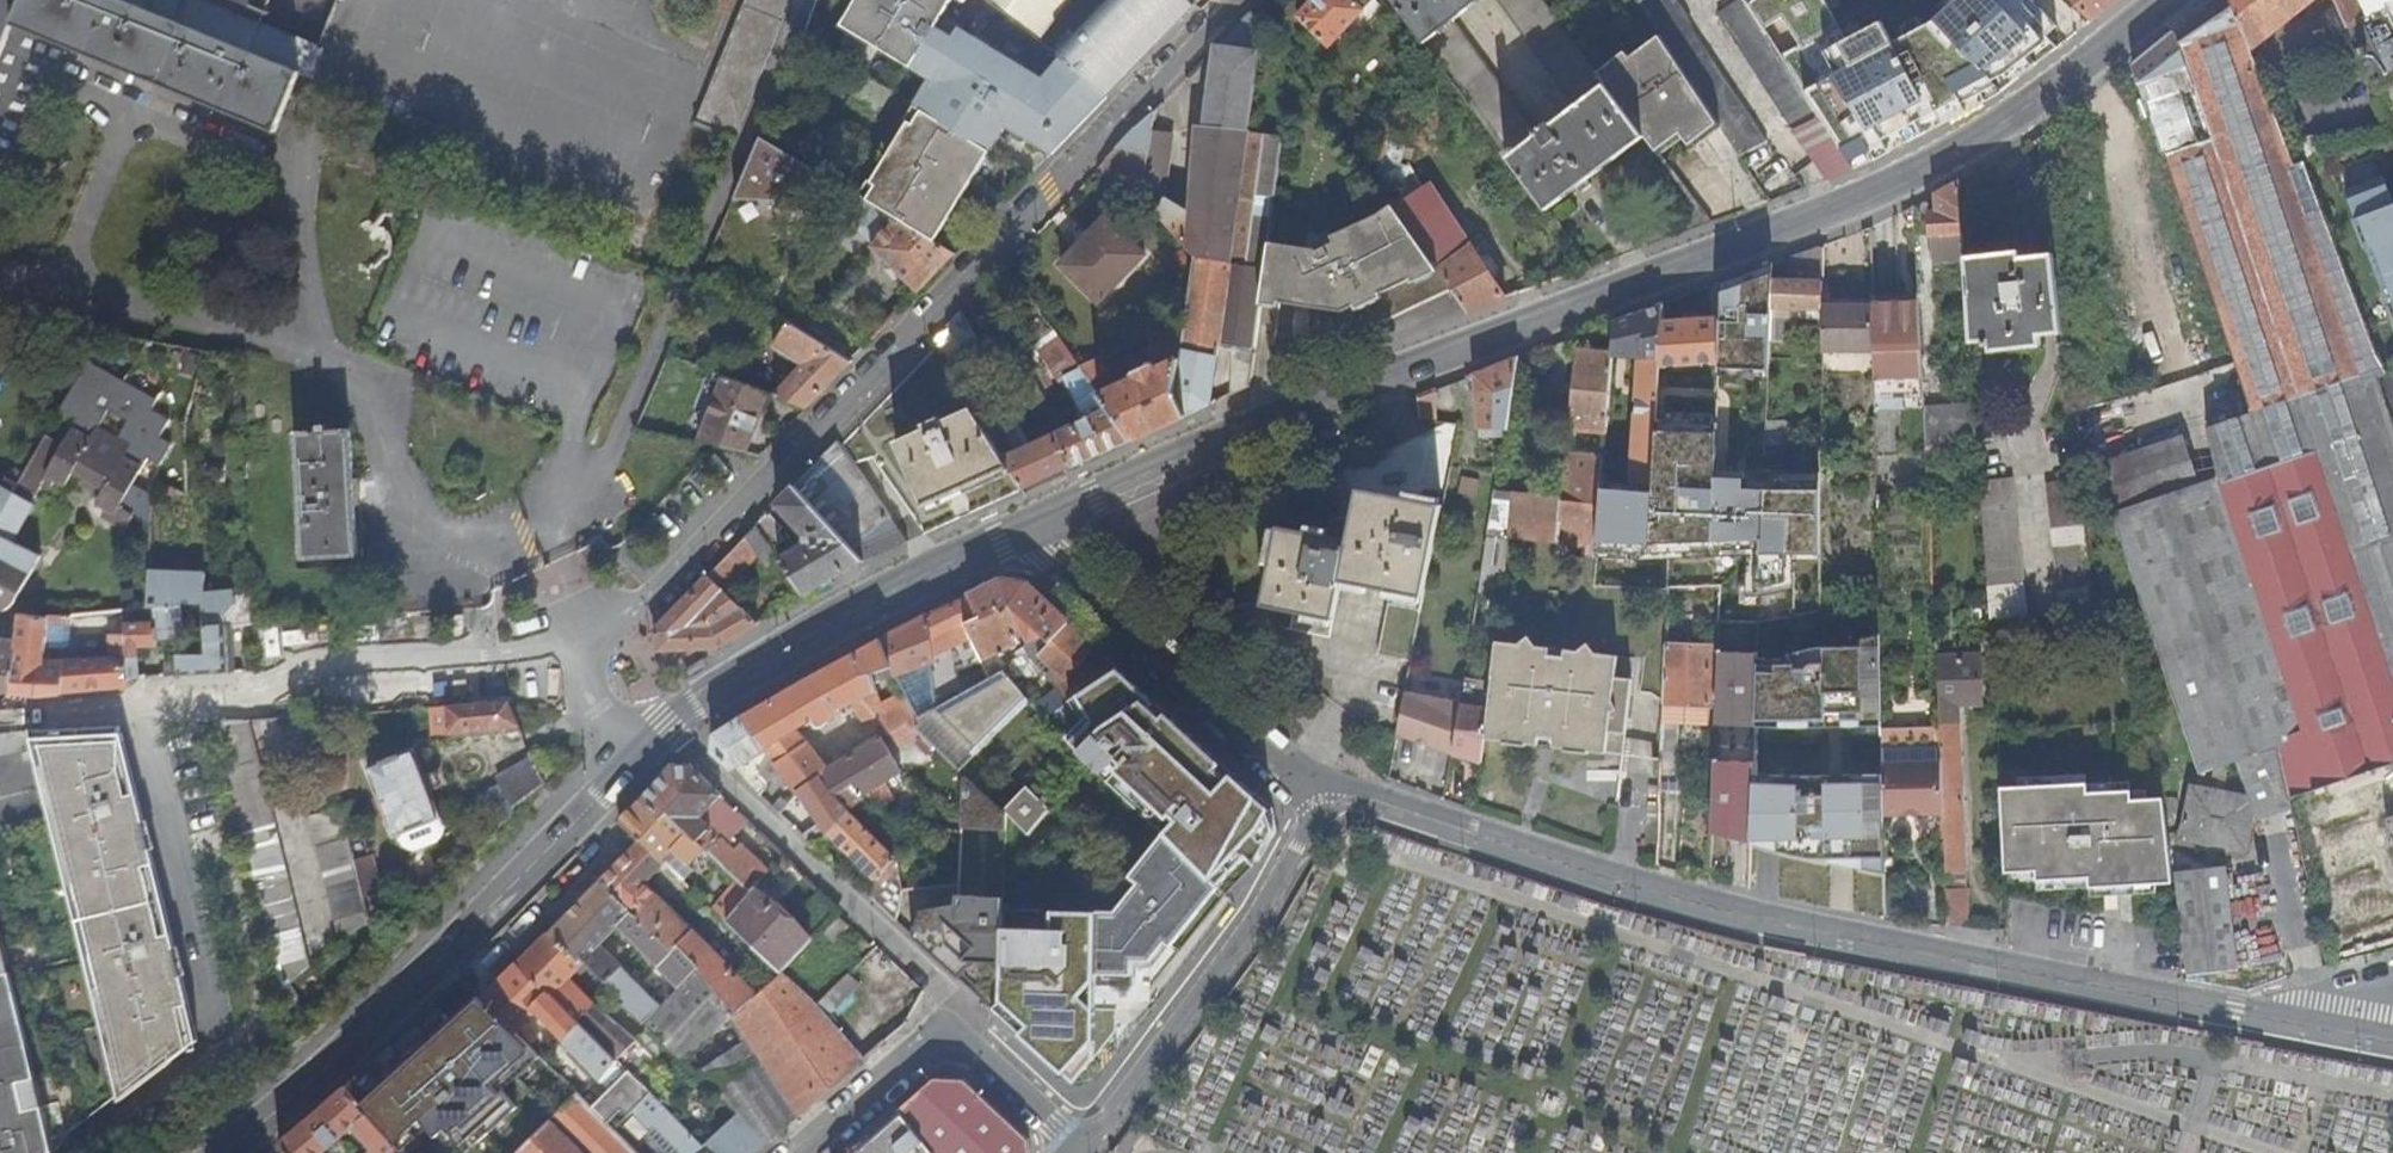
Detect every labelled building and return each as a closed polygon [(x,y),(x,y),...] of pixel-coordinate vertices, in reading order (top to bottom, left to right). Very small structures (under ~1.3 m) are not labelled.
[(67,46),(275,131),(299,71),(309,75),(320,46),(311,42),(261,22),(270,0),(0,0),(0,210),(67,46)] [(695,122),(735,138),(791,0),(745,0),(695,122)] [(1108,97),(1064,61),(1045,80),(961,28),(945,17),(955,0),(862,0),(845,28),(934,81),(918,106),(991,150),(1008,124),(1054,153),(1062,144),(1108,97)] [(1041,36),(1069,0),(995,0),(1041,36)] [(1064,61),(1108,97),(1142,61),(1147,53),(1150,48),(1153,44),(1156,37),(1174,19),(1179,23),(1197,5),(1193,0),(1108,0),(1079,31),(1086,38),(1064,61)] [(1373,0),(1311,0),(1297,14),(1329,45),(1373,0)] [(1601,76),(1544,0),(1497,0),(1577,106),(1551,124),(1549,120),(1534,130),(1452,21),(1478,0),(1395,0),(1446,71),(1545,207),(1647,136),(1601,76)] [(1676,0),(1637,0),(1661,36),(1719,124),(1747,166),(1770,151),(1692,34),(1687,16),(1676,0)] [(1822,117),(1818,111),(1772,41),(1748,3),(1751,0),(1737,0),(1717,13),(1796,134),(1822,117)] [(1759,0),(1751,0),(1748,3),(1772,41),(1781,35),(1759,0)] [(1931,18),(1946,7),(1941,0),(1914,0),(1931,18)] [(2091,20),(2116,0),(2072,0),(2091,20)] [(2315,0),(2233,0),(2235,5),(2252,50),(2315,0)] [(2392,18),(2383,0),(2335,0),(2347,26),(2380,91),(2392,84),(2392,20),(2392,18)] [(1842,13),(1862,37),(1877,24),(1856,1),(1842,13)] [(2220,479),(2224,478),(2317,447),(2321,446),(2392,421),(2392,416),(2380,376),(2388,372),(2381,359),(2378,355),(2306,159),(2298,162),(2290,143),(2279,120),(2252,50),(2235,5),(2180,42),(2214,139),(2165,155),(2255,419),(2210,433),(2220,479)] [(1236,350),(1235,391),(1250,385),(1262,298),(1271,237),(1286,136),(1249,130),(1260,52),(1267,30),(1253,10),(1214,51),(1204,126),(1198,125),(1191,211),(1169,199),(1174,130),(1172,130),(1152,129),(1141,200),(1142,201),(1193,257),(1184,328),(1180,358),(1175,392),(1185,415),(1211,403),(1218,356),(1219,347),(1236,350)] [(1877,24),(1862,37),(1865,41),(1880,59),(1891,50),(1896,46),(1877,24)] [(1947,57),(1988,99),(2003,91),(2003,90),(1941,27),(1928,40),(1946,57),(1947,57)] [(1076,29),(1053,52),(1056,54),(1064,61),(1086,38),(1079,31),(1076,29)] [(2180,42),(2176,30),(2134,63),(2165,155),(2214,139),(2180,42)] [(1629,54),(1601,76),(1647,136),(1658,150),(1681,134),(1690,146),(1719,124),(1661,36),(1631,58),(1629,54)] [(1899,103),(1925,134),(1936,127),(1909,95),(1897,79),(1880,59),(1865,41),(1864,41),(1852,51),(1842,40),(1819,59),(1829,71),(1815,83),(1830,101),(1818,111),(1822,117),(1838,141),(1853,128),(1840,112),(1866,90),(1886,113),(1899,103)] [(1891,50),(1880,59),(1897,79),(1908,70),(1891,50)] [(1908,70),(1897,79),(1909,95),(1936,127),(1972,108),(1950,82),(1945,82),(1938,88),(1917,63),(1908,70)] [(877,116),(893,91),(865,74),(850,100),(877,116)] [(2380,91),(2376,93),(2385,112),(2392,108),(2392,84),(2380,91)] [(934,242),(991,150),(918,106),(862,198),(899,220),(934,242)] [(1099,167),(1141,200),(1152,129),(1155,112),(1155,108),(1099,167)] [(1796,134),(1832,177),(1856,169),(1838,141),(1822,117),(1796,134)] [(2316,132),(2290,143),(2298,162),(2306,159),(2322,152),(2316,132)] [(828,136),(810,166),(837,182),(855,153),(828,136)] [(782,216),(808,162),(753,137),(728,191),(782,216)] [(2391,206),(2381,178),(2347,191),(2368,247),(2381,253),(2375,264),(2381,279),(2391,282),(2386,293),(2391,307),(2392,308),(2392,206),(2391,206)] [(1965,241),(1961,180),(1936,194),(1936,206),(1930,206),(1931,213),(1930,213),(1931,234),(1933,234),(1934,262),(1966,260),(1965,241)] [(1428,184),(1395,205),(1439,266),(1455,288),(1470,310),(1506,297),(1445,205),(1443,206),(1428,184)] [(1313,243),(1271,237),(1262,298),(1344,310),(1439,266),(1395,205),(1385,192),(1378,207),(1330,228),(1333,234),(1313,243)] [(1107,217),(1061,264),(1099,301),(1145,254),(1107,217)] [(874,246),(919,292),(956,254),(934,242),(899,220),(874,246)] [(1987,237),(1965,241),(1966,260),(1971,339),(1983,338),(1984,344),(1989,343),(1990,349),(2041,344),(2041,334),(2063,332),(2054,258),(2019,261),(2016,229),(1987,237)] [(1803,280),(1822,281),(1823,244),(1803,251),(1803,280)] [(1803,280),(1803,251),(1793,255),(1791,279),(1803,280)] [(1801,307),(1801,317),(1822,317),(1822,310),(1822,304),(1822,281),(1803,280),(1791,279),(1773,278),(1771,338),(1792,339),(1792,307),(1801,307)] [(1003,363),(1022,352),(999,314),(1002,312),(988,291),(967,304),(1003,363)] [(1920,305),(1919,296),(1873,299),(1873,304),(1873,308),(1920,305)] [(1635,410),(1632,465),(1629,519),(1599,517),(1597,546),(1595,574),(1594,585),(1605,585),(1647,588),(1649,555),(1655,447),(1659,372),(1660,365),(1662,321),(1663,304),(1615,321),(1613,352),(1612,356),(1639,357),(1637,383),(1635,410)] [(1925,396),(1920,305),(1873,308),(1873,311),(1874,349),(1874,352),(1876,400),(1925,396)] [(1800,339),(1801,317),(1801,307),(1792,307),(1792,339),(1800,339)] [(1874,352),(1874,349),(1873,311),(1822,310),(1822,317),(1822,352),(1822,353),(1874,352)] [(1660,365),(1719,361),(1722,314),(1719,314),(1719,317),(1662,321),(1660,365)] [(775,344),(789,322),(780,316),(764,337),(775,344)] [(978,361),(951,319),(930,341),(953,377),(978,361)] [(789,322),(775,344),(804,363),(775,395),(808,407),(852,361),(789,322)] [(1056,330),(1043,339),(1040,341),(1060,381),(1069,375),(1082,367),(1081,365),(1056,330)] [(1516,374),(1541,374),(1541,348),(1519,356),(1516,374)] [(1613,352),(1577,349),(1570,429),(1599,432),(1598,446),(1605,447),(1610,382),(1612,356),(1613,352)] [(187,352),(180,373),(194,377),(200,356),(187,352)] [(1022,352),(1003,363),(1015,382),(1028,373),(1033,370),(1022,352)] [(1113,388),(1101,393),(1134,438),(1185,415),(1175,392),(1180,358),(1163,365),(1156,352),(1130,364),(1137,377),(1113,388)] [(1092,381),(1111,372),(1104,355),(1081,365),(1082,367),(1092,381)] [(1480,429),(1505,429),(1508,429),(1516,374),(1519,356),(1475,373),(1480,429)] [(1639,357),(1612,356),(1610,382),(1637,383),(1639,357)] [(1719,361),(1660,365),(1659,372),(1719,368),(1719,361)] [(7,611),(16,603),(41,556),(14,543),(35,504),(31,502),(44,478),(52,481),(55,475),(67,480),(71,473),(85,481),(101,489),(97,497),(103,500),(98,508),(109,514),(116,518),(111,526),(128,535),(138,519),(153,527),(154,496),(135,485),(150,457),(162,463),(172,446),(160,438),(170,420),(152,410),(156,402),(89,364),(75,387),(62,411),(77,419),(65,444),(48,435),(24,476),(19,484),(8,504),(0,518),(0,607),(7,611)] [(1082,367),(1069,375),(1089,417),(1014,452),(996,425),(987,429),(1011,466),(1024,487),(1134,438),(1101,393),(1092,381),(1082,367)] [(2388,372),(2380,376),(2392,416),(2392,369),(2388,372)] [(747,452),(769,393),(716,372),(708,393),(717,397),(699,443),(718,446),(747,452)] [(1111,372),(1092,381),(1101,393),(1113,388),(1111,383),(1115,381),(1111,372)] [(1028,373),(1015,382),(1014,382),(1038,421),(1052,412),(1028,373)] [(1433,392),(1415,392),(1417,421),(1435,421),(1433,392)] [(1876,409),(1926,405),(1925,396),(1876,400),(1876,409)] [(1975,402),(1926,407),(1928,445),(1978,435),(1975,402)] [(925,505),(1011,466),(987,429),(972,406),(942,419),(940,415),(922,423),(924,427),(895,440),(925,505)] [(1635,410),(1622,409),(1619,464),(1632,465),(1635,410)] [(1795,421),(1768,419),(1767,443),(1795,445),(1795,421)] [(2321,446),(2392,663),(2392,421),(2321,446)] [(320,426),(320,430),(297,431),(302,558),(358,555),(352,428),(328,429),(328,425),(320,426)] [(2097,461),(2115,516),(2202,485),(2185,440),(2185,439),(2184,433),(2097,461)] [(2220,479),(2210,433),(2185,440),(2202,485),(2220,479)] [(838,445),(795,484),(865,559),(908,540),(838,445)] [(2321,446),(2317,447),(2392,674),(2392,663),(2321,446)] [(1717,450),(1655,447),(1649,555),(1733,559),(1738,454),(1740,454),(1740,451),(1717,449),(1717,450)] [(2392,765),(2392,674),(2317,447),(2224,478),(2241,531),(2233,533),(2242,577),(2255,573),(2308,737),(2279,747),(2291,798),(2372,772),(2392,765)] [(1563,501),(1600,505),(1605,454),(1567,452),(1563,501)] [(16,472),(11,480),(19,484),(24,476),(16,472)] [(2012,476),(1981,478),(1991,620),(2022,616),(2012,476)] [(1479,498),(1482,481),(1463,477),(1460,495),(1479,498)] [(2115,516),(2143,599),(2192,589),(2221,765),(2244,758),(2279,747),(2308,737),(2255,573),(2242,577),(2233,533),(2241,531),(2224,478),(2220,479),(2202,485),(2115,516)] [(8,504),(19,484),(11,480),(8,479),(3,487),(0,485),(0,518),(8,504)] [(2061,608),(2095,603),(2086,526),(2080,479),(2048,483),(2061,608)] [(82,489),(97,497),(101,489),(85,481),(82,489)] [(804,539),(781,556),(808,593),(811,592),(863,560),(865,559),(795,484),(773,507),(781,515),(785,511),(807,531),(804,539)] [(1353,539),(1330,535),(1283,525),(1266,604),(1336,618),(1345,579),(1384,588),(1393,589),(1380,654),(1413,662),(1427,593),(1444,506),(1411,499),(1363,489),(1353,539)] [(1889,509),(1888,495),(1879,496),(1879,509),(1889,509)] [(1510,538),(1515,500),(1495,498),(1489,536),(1510,538)] [(1515,500),(1510,538),(1549,541),(1559,542),(1563,504),(1515,500)] [(1600,505),(1563,501),(1563,504),(1559,542),(1559,543),(1578,545),(1597,546),(1599,517),(1600,505)] [(785,526),(770,511),(758,524),(775,547),(785,538),(781,531),(785,526)] [(116,518),(109,514),(105,522),(111,526),(116,518)] [(759,554),(793,602),(808,593),(781,556),(775,547),(758,524),(671,615),(655,632),(661,648),(673,648),(719,646),(759,622),(724,590),(759,554)] [(1504,589),(1510,538),(1489,536),(1479,595),(1491,595),(1492,587),(1504,589)] [(1597,546),(1578,545),(1577,549),(1583,555),(1582,565),(1589,566),(1588,574),(1595,574),(1597,546)] [(127,657),(129,678),(130,678),(140,677),(139,646),(158,645),(158,639),(185,638),(184,605),(207,605),(207,627),(227,625),(228,616),(238,604),(238,600),(237,597),(237,595),(207,594),(209,573),(152,572),(151,596),(151,608),(157,607),(159,621),(128,623),(127,623),(127,634),(127,657)] [(1029,654),(1070,703),(1073,702),(1121,668),(1029,583),(1005,579),(971,596),(983,616),(969,624),(975,636),(986,658),(984,659),(992,675),(1006,668),(1011,665),(1005,655),(1008,654),(1005,651),(1022,643),(1019,638),(1026,635),(1034,651),(1029,654)] [(1739,585),(1722,584),(1720,620),(1738,620),(1739,585)] [(2201,772),(2221,765),(2192,589),(2143,599),(2201,772)] [(234,625),(247,624),(251,624),(248,596),(239,597),(237,597),(238,600),(238,604),(228,616),(227,625),(234,625)] [(969,667),(984,659),(986,658),(975,636),(968,639),(966,634),(960,637),(957,631),(969,624),(983,616),(971,596),(929,616),(937,673),(941,703),(964,690),(974,681),(969,667)] [(49,629),(59,629),(64,629),(64,614),(50,615),(49,619),(22,616),(19,641),(13,692),(37,695),(50,694),(62,693),(68,657),(47,658),(48,643),(49,639),(49,629)] [(910,683),(937,673),(929,616),(882,639),(897,673),(896,674),(900,681),(901,683),(905,692),(912,705),(918,702),(910,683)] [(170,661),(169,676),(182,675),(216,673),(230,672),(235,672),(235,654),(229,655),(229,643),(234,642),(234,625),(227,625),(207,627),(210,655),(181,655),(181,661),(170,661)] [(59,629),(49,629),(49,639),(48,643),(64,643),(64,629),(59,629)] [(110,634),(111,657),(127,657),(127,634),(110,634)] [(12,690),(12,692),(13,692),(19,641),(3,639),(1,654),(0,653),(0,689),(12,690)] [(898,748),(921,732),(916,727),(921,724),(917,716),(912,705),(905,692),(883,703),(877,684),(875,676),(889,670),(891,675),(896,674),(897,673),(882,639),(786,693),(745,717),(769,749),(774,755),(779,763),(808,743),(809,742),(798,728),(813,720),(821,729),(840,716),(842,718),(847,714),(842,708),(852,703),(871,727),(876,730),(884,724),(898,748)] [(1487,736),(1527,741),(1527,737),(1538,644),(1498,639),(1493,682),(1487,736)] [(1551,652),(1551,646),(1538,644),(1527,737),(1527,741),(1540,742),(1541,736),(1555,738),(1555,744),(1624,752),(1633,677),(1617,675),(1619,654),(1566,648),(1565,654),(1551,652)] [(1713,646),(1666,644),(1664,702),(1712,704),(1713,646)] [(1025,648),(1019,651),(1022,658),(1028,654),(1025,648)] [(1719,648),(1716,720),(1757,722),(1760,650),(1719,648)] [(1946,871),(1967,870),(1960,721),(1959,704),(1982,703),(1980,654),(1937,655),(1940,727),(1944,812),(1946,871)] [(941,703),(917,716),(921,724),(916,727),(921,732),(926,737),(944,755),(959,768),(1033,696),(1006,668),(992,675),(964,690),(941,703)] [(1121,668),(1073,702),(1091,719),(1070,735),(1104,773),(1114,760),(1129,774),(1121,783),(1156,816),(1161,810),(1175,822),(1167,834),(1187,855),(1195,863),(1220,887),(1245,856),(1254,864),(1274,831),(1274,809),(1121,668)] [(893,686),(901,683),(900,681),(896,674),(891,675),(889,670),(875,676),(877,684),(890,679),(893,686)] [(1461,711),(1455,753),(1483,762),(1487,736),(1493,682),(1466,677),(1461,711)] [(1398,734),(1455,753),(1461,711),(1406,694),(1398,734)] [(1046,697),(1039,704),(1051,717),(1062,709),(1052,699),(1046,697)] [(442,736),(519,726),(508,704),(448,709),(447,703),(440,704),(442,736)] [(2141,717),(2141,706),(2129,707),(2130,718),(2141,717)] [(735,771),(769,749),(745,717),(717,734),(715,752),(735,771)] [(281,839),(250,718),(217,721),(245,832),(254,869),(280,968),(280,971),(286,992),(315,969),(281,839)] [(1679,723),(1663,723),(1661,790),(1683,791),(1685,751),(1679,750),(1679,723)] [(121,744),(126,743),(122,727),(37,732),(127,1095),(190,1047),(122,772),(123,760),(121,744)] [(1885,812),(1944,812),(1940,727),(1883,727),(1885,812)] [(2043,735),(2042,727),(2028,728),(2029,736),(2043,735)] [(24,732),(117,1103),(127,1095),(37,732),(24,732)] [(881,736),(829,769),(829,770),(822,775),(837,796),(852,786),(865,799),(873,802),(907,780),(902,772),(903,771),(881,736)] [(918,775),(944,755),(926,737),(901,754),(909,767),(912,764),(918,775)] [(157,868),(126,743),(121,744),(123,760),(122,772),(190,1047),(199,1040),(196,1026),(187,992),(157,868)] [(789,778),(799,792),(822,775),(829,770),(829,769),(808,743),(779,763),(774,755),(762,772),(770,779),(781,768),(789,778)] [(2257,810),(2291,798),(2279,747),(2244,758),(2257,810)] [(432,772),(426,775),(416,749),(369,767),(397,836),(443,818),(433,791),(437,790),(439,783),(436,774),(432,772)] [(769,749),(735,771),(761,795),(767,786),(770,779),(762,772),(774,755),(769,749)] [(1806,792),(1808,752),(1758,750),(1757,790),(1778,791),(1800,792),(1806,792)] [(1751,840),(1755,758),(1715,756),(1712,830),(1751,840)] [(515,807),(547,784),(535,757),(499,778),(515,807)] [(2372,772),(2392,831),(2392,765),(2372,772)] [(749,832),(755,826),(741,812),(739,814),(726,803),(725,797),(693,766),(673,766),(642,799),(662,818),(668,812),(706,848),(739,880),(751,892),(756,887),(771,871),(742,844),(735,837),(744,827),(749,832)] [(781,768),(770,779),(767,786),(761,795),(782,814),(791,802),(777,788),(789,778),(781,768)] [(850,814),(865,799),(852,786),(837,796),(822,775),(799,792),(821,822),(803,834),(816,845),(832,833),(849,812),(850,814)] [(1009,817),(1008,815),(1004,811),(978,786),(966,775),(962,833),(959,884),(957,905),(925,910),(916,937),(952,970),(957,914),(1005,916),(1009,817)] [(2090,884),(2174,882),(2164,799),(2129,800),(2128,791),(2085,792),(2084,783),(2001,786),(2005,857),(2005,865),(2005,869),(2038,868),(2038,877),(2090,875),(2090,884)] [(1008,815),(1028,834),(1051,809),(1027,786),(1004,811),(1008,815)] [(2186,816),(2185,823),(2183,833),(2208,839),(2210,833),(2220,835),(2219,841),(2235,845),(2226,796),(2192,788),(2186,816)] [(2249,800),(2226,796),(2235,845),(2239,846),(2249,800)] [(680,876),(706,848),(668,812),(662,818),(642,799),(621,821),(643,840),(667,863),(680,876)] [(342,806),(311,814),(345,941),(363,927),(373,924),(342,806)] [(879,879),(867,892),(877,901),(902,880),(898,861),(897,856),(850,814),(849,812),(832,833),(879,879)] [(2210,833),(2208,839),(2219,841),(2220,835),(2210,833)] [(1116,910),(1109,910),(1159,959),(1220,887),(1195,863),(1187,855),(1167,834),(1129,876),(1139,886),(1116,910)] [(643,840),(602,881),(673,951),(679,945),(699,968),(715,987),(735,1016),(761,994),(760,993),(759,994),(650,887),(655,882),(652,879),(667,863),(643,840)] [(787,873),(795,865),(786,855),(778,864),(787,873)] [(1996,865),(2005,865),(2005,857),(1996,857),(1996,865)] [(896,909),(891,914),(916,937),(925,910),(957,905),(959,884),(915,885),(912,872),(907,872),(904,859),(898,861),(902,880),(904,900),(912,908),(904,916),(896,909)] [(2177,871),(2190,975),(2238,969),(2224,864),(2177,871)] [(1967,887),(1967,870),(1946,871),(1947,888),(1967,887)] [(739,880),(714,908),(726,919),(751,892),(739,880)] [(602,881),(551,933),(584,964),(586,961),(627,1000),(625,1002),(646,1023),(699,968),(679,945),(673,951),(602,881)] [(797,927),(756,887),(751,892),(726,919),(731,924),(781,972),(841,911),(838,908),(822,892),(796,920),(801,923),(797,927)] [(1967,887),(1947,888),(1949,924),(1966,925),(1967,887)] [(1052,930),(1005,928),(1005,961),(1002,998),(995,1008),(1075,1083),(1096,1059),(1096,1010),(1083,999),(1097,972),(1097,911),(1052,910),(1052,930)] [(1149,972),(1159,959),(1109,910),(1097,911),(1097,972),(1149,972)] [(1005,928),(1005,916),(957,914),(952,970),(969,986),(970,959),(976,960),(976,966),(994,974),(1005,961),(1005,928)] [(721,934),(772,982),(781,972),(731,924),(721,934)] [(2261,962),(2279,959),(2273,926),(2256,929),(2261,962)] [(0,927),(0,1152),(50,1152),(57,1148),(0,927)] [(551,933),(521,963),(619,1060),(638,1042),(597,1005),(570,978),(584,964),(551,933)] [(613,1066),(619,1060),(521,963),(485,1000),(504,1019),(516,1030),(536,1009),(567,1040),(566,1044),(601,1079),(613,1066)] [(771,1141),(802,1114),(741,1024),(735,1016),(715,987),(699,968),(646,1023),(651,1028),(663,1039),(742,1114),(771,1141)] [(863,982),(853,971),(820,1004),(818,1006),(781,972),(772,982),(760,993),(761,994),(768,1001),(797,1028),(848,1075),(868,1058),(830,1015),(863,982)] [(761,994),(735,1016),(741,1024),(768,1001),(761,994)] [(514,1070),(536,1050),(516,1030),(504,1019),(485,1000),(481,995),(452,1022),(447,1016),(426,1036),(400,1059),(391,1049),(389,1051),(354,1082),(347,1089),(400,1146),(426,1121),(433,1128),(442,1137),(444,1135),(451,1129),(461,1140),(473,1152),(494,1132),(488,1126),(501,1113),(507,1120),(521,1107),(499,1084),(514,1070)] [(741,1024),(802,1114),(848,1075),(797,1028),(768,1001),(741,1024)] [(638,1042),(619,1060),(631,1071),(638,1064),(663,1039),(651,1028),(638,1042)] [(643,1069),(638,1064),(631,1071),(632,1072),(636,1076),(643,1069)] [(619,1071),(613,1066),(601,1079),(606,1083),(619,1071)] [(595,1109),(616,1128),(638,1106),(684,1152),(714,1152),(712,1151),(707,1146),(636,1076),(632,1072),(595,1109)] [(903,1115),(934,1152),(935,1152),(1032,1152),(1030,1139),(965,1079),(937,1078),(900,1110),(903,1115)] [(400,1146),(347,1089),(281,1145),(288,1152),(323,1152),(354,1126),(375,1149),(370,1152),(407,1152),(400,1146)] [(616,1128),(595,1109),(594,1108),(579,1093),(543,1129),(519,1152),(640,1152),(616,1128)] [(501,1113),(488,1126),(494,1132),(507,1120),(501,1113)] [(707,1146),(712,1151),(714,1152),(757,1152),(771,1141),(742,1114),(707,1146)] [(861,1151),(863,1152),(935,1152),(934,1152),(903,1115),(861,1151)]
